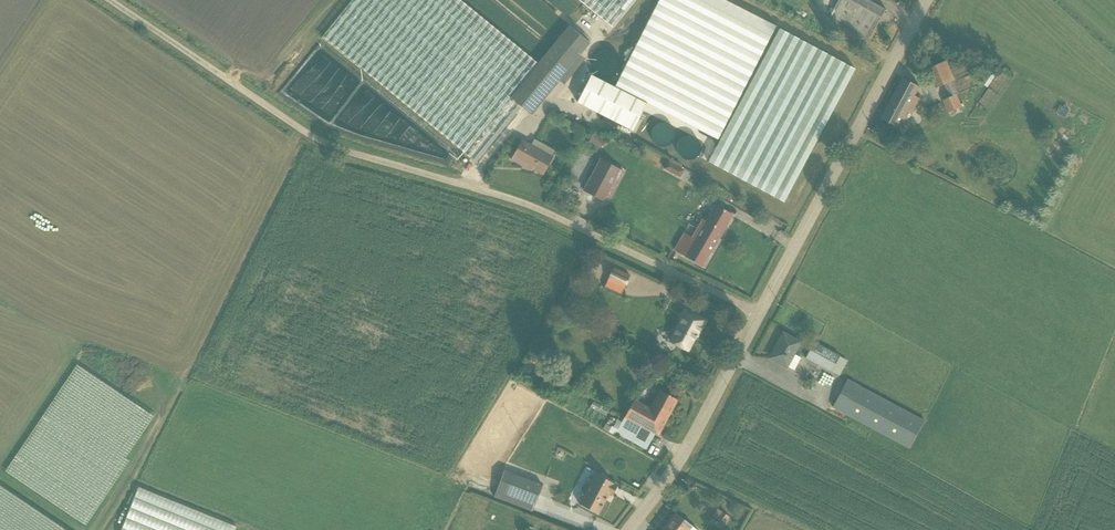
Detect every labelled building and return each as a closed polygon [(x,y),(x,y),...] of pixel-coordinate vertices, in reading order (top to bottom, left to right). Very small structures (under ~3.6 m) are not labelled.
[(556,42),(505,0),(353,0),(321,41),(461,160),(508,101),(556,42)] [(613,28),(635,0),(578,0),(613,28)] [(722,0),(664,0),(621,83),(720,135),(705,164),(784,205),(855,70),(722,0)] [(884,11),(865,0),(836,0),(826,18),(867,40),(884,11)] [(556,42),(508,101),(529,118),(556,84),(563,89),(584,63),(556,42)] [(925,63),(931,84),(948,79),(942,58),(925,63)] [(960,63),(945,69),(955,91),(971,85),(966,73),(964,73),(960,63)] [(918,87),(899,77),(876,118),(896,129),(906,111),(912,114),(920,99),(913,95),(918,87)] [(951,91),(937,98),(943,110),(957,103),(951,91)] [(587,133),(583,139),(593,146),(598,140),(587,133)] [(506,156),(540,175),(550,157),(516,138),(506,156)] [(658,168),(675,175),(678,166),(661,160),(658,168)] [(584,199),(603,209),(620,176),(601,166),(584,199)] [(671,251),(699,267),(729,215),(711,204),(701,221),(698,219),(688,236),(682,233),(671,251)] [(610,273),(602,288),(618,296),(626,281),(610,273)] [(664,339),(685,353),(705,321),(683,308),(664,339)] [(765,358),(785,369),(800,341),(780,330),(765,358)] [(798,359),(833,375),(840,358),(822,350),(820,354),(803,347),(798,359)] [(923,420),(847,379),(834,403),(910,444),(923,420)] [(619,418),(655,438),(675,400),(654,389),(645,407),(630,399),(619,418)] [(573,503),(595,516),(613,484),(592,472),(573,503)] [(514,476),(506,493),(533,506),(541,489),(514,476)] [(138,487),(121,529),(237,529),(239,526),(138,487)] [(718,509),(713,517),(724,526),(729,518),(718,509)] [(672,513),(658,529),(692,529),(672,513)]
